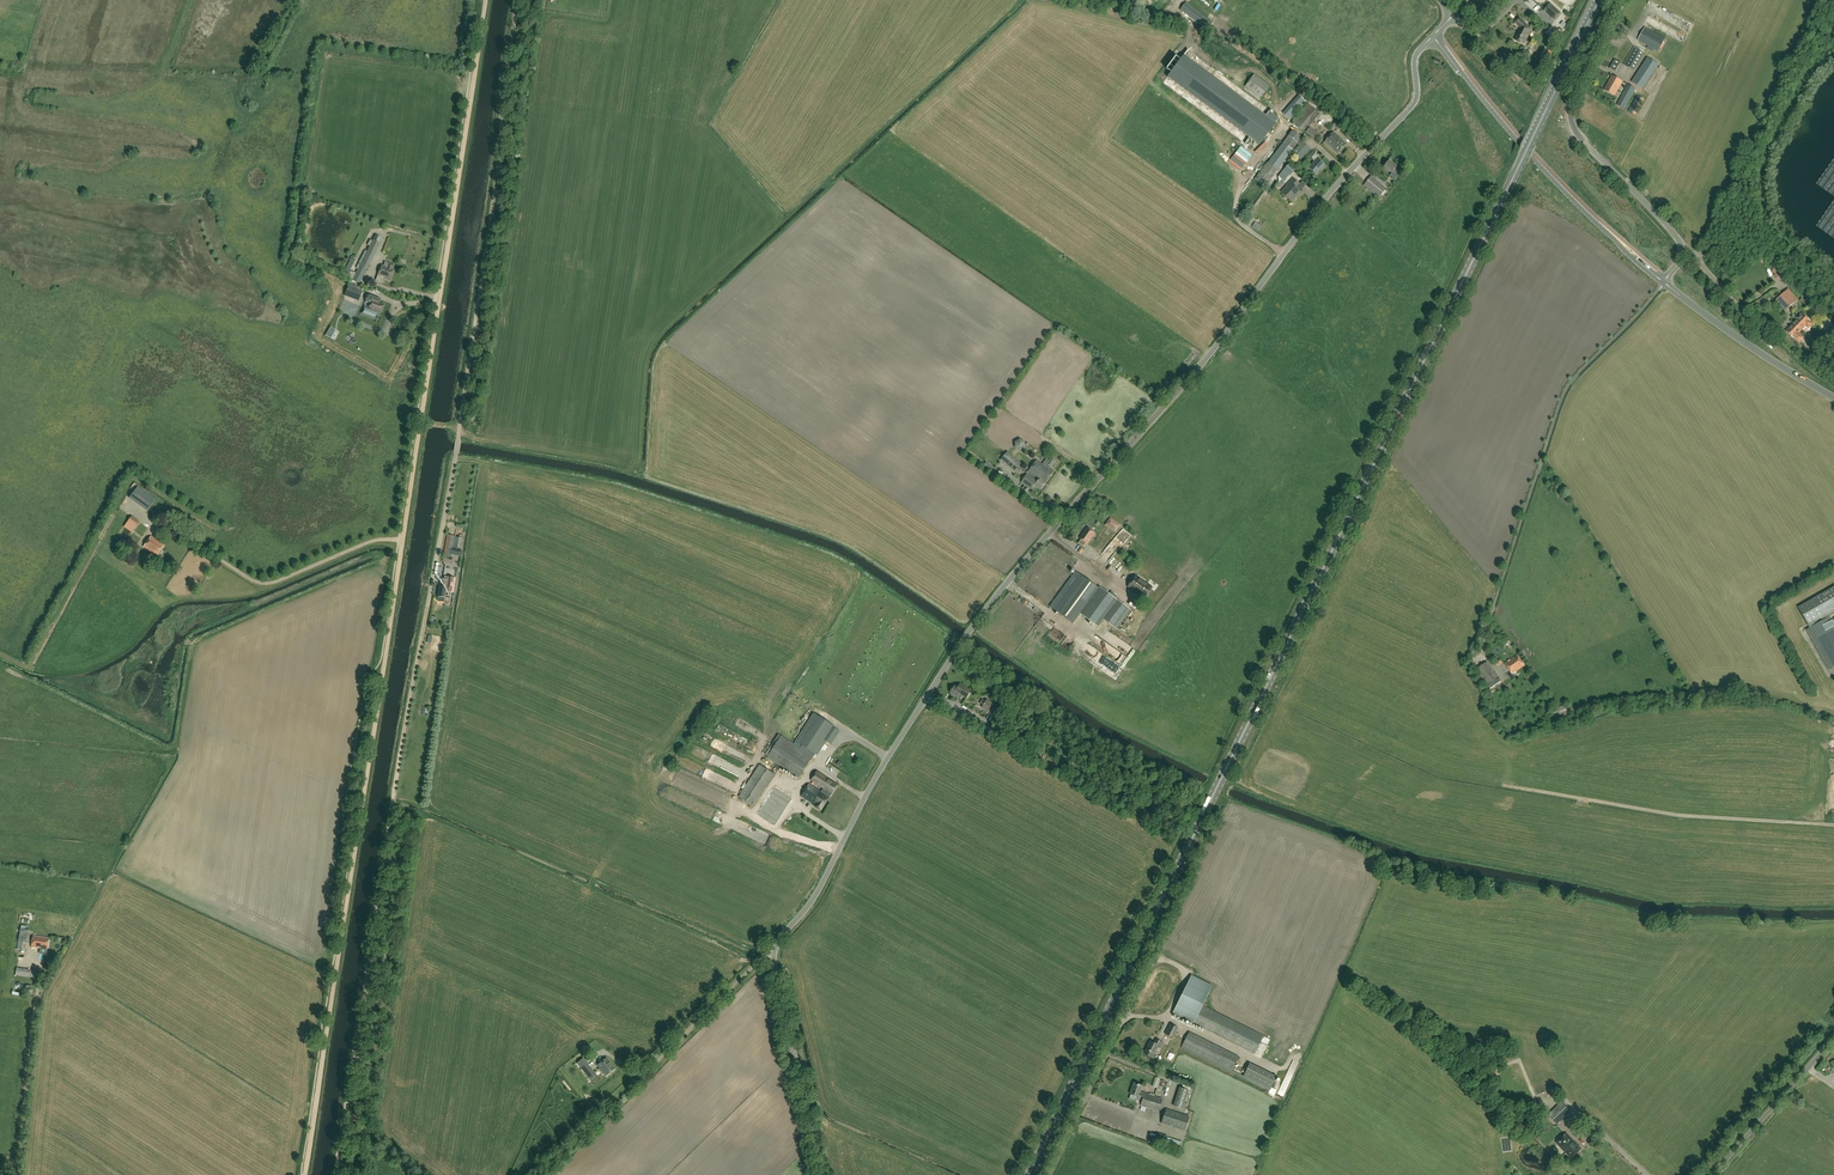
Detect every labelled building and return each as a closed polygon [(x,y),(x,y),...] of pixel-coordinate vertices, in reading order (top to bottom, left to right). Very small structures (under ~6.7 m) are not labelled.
[(1186,3),(1181,10),(1206,30),(1212,22),(1186,3)] [(1550,5),(1545,11),(1555,20),(1560,14),(1550,5)] [(1662,28),(1664,22),(1651,17),(1649,23),(1662,28)] [(1519,32),(1519,31),(1515,40),(1525,44),(1530,28),(1520,18),(1515,22),(1521,29),(1519,32)] [(1560,37),(1551,28),(1546,33),(1555,42),(1560,37)] [(1638,41),(1658,52),(1665,39),(1645,28),(1638,41)] [(1632,40),(1621,59),(1625,62),(1636,42),(1632,40)] [(1194,57),(1200,48),(1193,43),(1187,53),(1194,57)] [(1644,52),(1634,47),(1625,65),(1634,70),(1644,52)] [(1172,50),(1166,63),(1170,65),(1176,52),(1172,50)] [(1642,89),(1658,65),(1648,58),(1632,82),(1642,89)] [(1616,71),(1621,63),(1615,60),(1610,68),(1616,71)] [(1652,94),(1666,70),(1662,68),(1648,92),(1652,94)] [(1270,86),(1254,75),(1246,87),(1260,98),(1263,101),(1266,98),(1263,96),(1270,86)] [(1615,96),(1623,82),(1612,76),(1604,90),(1615,96)] [(1624,109),(1635,89),(1628,85),(1617,105),(1624,109)] [(1299,95),(1283,113),(1290,120),(1306,102),(1299,95)] [(1635,115),(1644,99),(1638,96),(1629,112),(1635,115)] [(1308,104),(1292,122),(1303,132),(1319,114),(1308,104)] [(1279,118),(1280,115),(1268,111),(1257,107),(1255,113),(1253,112),(1250,109),(1248,110),(1247,110),(1243,112),(1242,117),(1235,123),(1238,125),(1241,123),(1239,128),(1241,130),(1243,128),(1247,133),(1245,138),(1249,135),(1252,139),(1258,141),(1261,139),(1264,130),(1279,118)] [(1546,111),(1540,123),(1545,126),(1551,114),(1546,111)] [(1341,126),(1336,122),(1332,126),(1337,131),(1341,126)] [(1310,127),(1305,133),(1316,140),(1321,135),(1310,127)] [(1255,179),(1265,187),(1301,138),(1292,131),(1255,179)] [(1346,144),(1333,132),(1324,142),(1337,153),(1346,144)] [(1302,142),(1293,152),(1301,160),(1310,150),(1302,142)] [(1314,161),(1318,156),(1313,152),(1309,156),(1314,161)] [(1316,175),(1325,165),(1317,158),(1308,168),(1316,175)] [(1398,168),(1389,161),(1384,166),(1391,173),(1393,171),(1397,174),(1400,171),(1398,169),(1398,168)] [(1284,170),(1279,177),(1284,182),(1290,175),(1290,176),(1296,170),(1290,164),(1284,170)] [(1387,187),(1371,175),(1363,186),(1378,198),(1381,195),(1383,196),(1386,192),(1384,190),(1387,187)] [(1296,188),(1299,184),(1293,178),(1287,185),(1290,187),(1283,194),(1291,202),(1300,192),(1296,188)] [(1254,225),(1260,230),(1263,225),(1257,221),(1254,225)] [(369,264),(370,265),(374,255),(380,244),(373,240),(369,247),(367,252),(366,252),(364,252),(358,263),(361,264),(353,280),(359,283),(369,264)] [(393,269),(392,269),(394,265),(388,263),(387,267),(381,265),(378,275),(389,279),(393,269)] [(362,292),(349,287),(346,292),(350,294),(351,291),(357,294),(356,296),(360,298),(362,292)] [(1787,290),(1781,296),(1790,306),(1797,300),(1787,290)] [(380,313),(384,305),(376,302),(377,298),(368,294),(366,302),(371,304),(369,309),(380,313)] [(1790,306),(1781,296),(1777,300),(1786,310),(1790,306)] [(356,316),(360,305),(351,302),(347,313),(356,316)] [(1803,314),(1794,323),(1802,330),(1806,325),(1808,327),(1809,327),(1812,325),(1812,323),(1810,321),(1803,314)] [(1799,333),(1802,330),(1794,323),(1792,326),(1786,331),(1793,338),(1794,338),(1799,343),(1804,338),(1798,333),(1799,333)] [(1022,438),(1015,442),(1019,449),(1026,445),(1022,438)] [(1008,452),(1002,460),(1019,474),(1022,469),(1019,466),(1021,463),(1008,452)] [(1029,471),(1040,479),(1046,482),(1053,472),(1049,469),(1051,467),(1052,467),(1056,461),(1051,458),(1047,464),(1046,466),(1037,460),(1029,471)] [(1022,482),(1031,489),(1037,481),(1027,474),(1022,482)] [(1041,489),(1046,482),(1040,479),(1039,480),(1038,480),(1035,484),(1041,489)] [(138,487),(130,497),(148,510),(155,500),(138,487)] [(136,527),(139,522),(132,516),(128,522),(136,527)] [(1111,517),(1105,525),(1116,533),(1121,525),(1111,517)] [(145,523),(143,526),(140,524),(131,536),(139,541),(150,527),(145,523)] [(1080,539),(1087,544),(1094,534),(1087,529),(1080,539)] [(460,555),(463,538),(463,535),(456,534),(453,554),(460,555)] [(448,535),(445,553),(451,554),(455,536),(448,535)] [(151,536),(148,540),(149,541),(147,543),(144,547),(156,556),(164,545),(151,536)] [(1106,554),(1108,556),(1114,550),(1112,548),(1106,554)] [(1093,560),(1098,556),(1095,551),(1089,555),(1093,560)] [(1121,569),(1125,572),(1130,565),(1127,561),(1121,569)] [(1130,565),(1125,573),(1128,575),(1133,568),(1130,565)] [(441,577),(444,577),(444,579),(441,579),(440,584),(440,586),(439,586),(438,597),(445,598),(450,599),(451,593),(453,593),(455,578),(447,577),(449,570),(443,569),(441,577)] [(1073,623),(1092,598),(1099,589),(1076,572),(1050,606),(1073,623)] [(1152,587),(1136,576),(1128,587),(1145,598),(1152,587)] [(1098,627),(1118,600),(1115,598),(1117,595),(1111,591),(1109,594),(1106,592),(1087,618),(1098,627)] [(1833,614),(1833,611),(1824,593),(1799,608),(1810,628),(1806,630),(1829,670),(1833,667),(1833,615),(1833,614)] [(1148,614),(1152,608),(1141,600),(1137,605),(1148,614)] [(1117,630),(1131,610),(1123,604),(1108,624),(1117,630)] [(1138,634),(1148,620),(1141,615),(1131,629),(1138,634)] [(1115,648),(1110,654),(1123,665),(1128,659),(1115,648)] [(1100,652),(1095,658),(1117,675),(1123,667),(1121,665),(1119,667),(1100,652)] [(1512,674),(1524,666),(1517,656),(1505,664),(1512,674)] [(1478,669),(1489,685),(1499,678),(1488,662),(1478,669)] [(960,684),(959,687),(958,688),(954,686),(950,692),(951,693),(951,695),(954,696),(955,696),(957,697),(960,693),(967,698),(971,691),(960,684)] [(976,710),(987,717),(994,706),(983,699),(976,710)] [(1565,705),(1552,709),(1554,715),(1568,711),(1565,705)] [(818,716),(801,744),(818,755),(826,742),(832,745),(840,732),(835,728),(835,727),(818,716)] [(756,741),(759,736),(748,731),(746,736),(756,741)] [(781,736),(768,757),(799,777),(813,756),(781,736)] [(690,770),(697,772),(699,765),(693,762),(690,770)] [(753,806),(757,801),(762,803),(784,812),(792,793),(771,784),(769,783),(774,774),(760,765),(739,797),(753,806)] [(811,780),(824,788),(822,791),(809,784),(801,796),(816,806),(816,807),(821,811),(830,797),(832,794),(838,785),(817,771),(811,780)] [(28,934),(20,934),(20,948),(28,948),(28,934)] [(33,936),(32,947),(47,949),(49,938),(33,936)] [(17,968),(15,975),(35,978),(36,971),(17,968)] [(1264,1036),(1202,1006),(1212,985),(1192,975),(1173,1013),(1255,1054),(1264,1036)] [(1173,1038),(1178,1028),(1171,1025),(1166,1034),(1173,1038)] [(1139,1034),(1146,1037),(1148,1031),(1142,1028),(1139,1034)] [(1183,1045),(1232,1071),(1239,1057),(1189,1032),(1183,1045)] [(1144,1054),(1153,1058),(1159,1046),(1161,1047),(1163,1043),(1156,1039),(1154,1043),(1150,1041),(1144,1054)] [(1263,1043),(1257,1055),(1263,1058),(1269,1046),(1263,1043)] [(598,1065),(606,1076),(615,1069),(606,1058),(598,1065)] [(1244,1076),(1271,1090),(1269,1093),(1274,1096),(1277,1090),(1272,1087),(1277,1077),(1250,1064),(1244,1076)] [(584,1071),(588,1077),(594,1072),(590,1067),(584,1071)] [(1288,1074),(1281,1090),(1287,1092),(1294,1077),(1288,1074)] [(1158,1111),(1162,1099),(1140,1092),(1142,1086),(1134,1083),(1130,1094),(1138,1097),(1137,1099),(1143,1100),(1141,1106),(1158,1111)] [(1189,1086),(1179,1085),(1175,1105),(1185,1107),(1189,1086)] [(1566,1104),(1553,1117),(1561,1125),(1568,1119),(1563,1114),(1569,1108),(1566,1104)] [(1162,1123),(1185,1131),(1190,1117),(1166,1109),(1162,1123)] [(1581,1149),(1573,1139),(1567,1133),(1557,1143),(1571,1158),(1581,1149)] [(1181,1141),(1168,1137),(1159,1134),(1156,1141),(1166,1144),(1179,1148),(1181,1141)]
